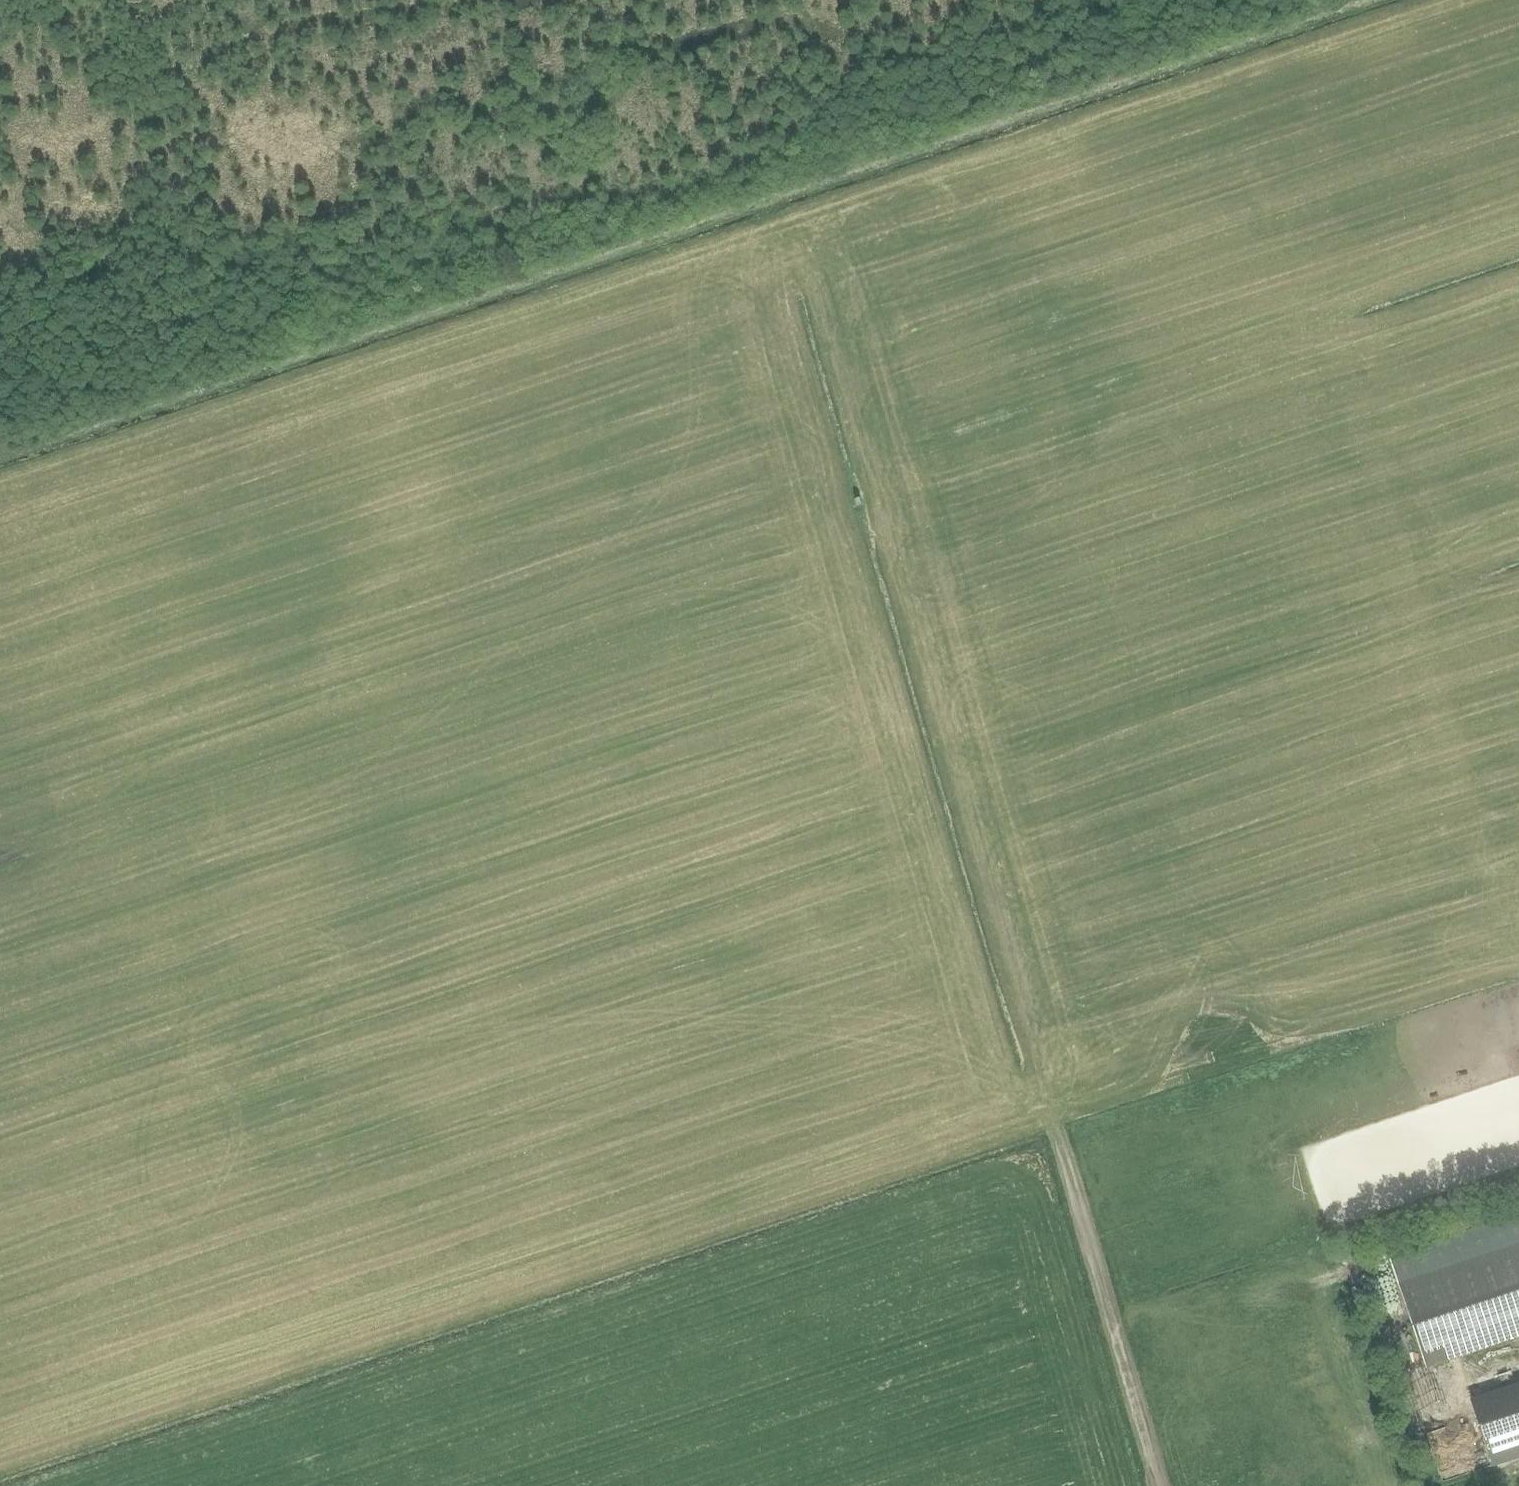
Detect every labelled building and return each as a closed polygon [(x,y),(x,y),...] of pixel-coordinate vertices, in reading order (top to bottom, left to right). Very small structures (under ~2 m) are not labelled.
[(1412,1320),(1428,1368),(1518,1338),(1518,1247),(1401,1286),(1412,1320)] [(1482,1351),(1490,1386),(1518,1380),(1518,1344),(1482,1351)] [(1483,1355),(1474,1356),(1476,1380),(1485,1379),(1483,1355)] [(1504,1420),(1517,1459),(1518,1459),(1518,1415),(1504,1420)]
